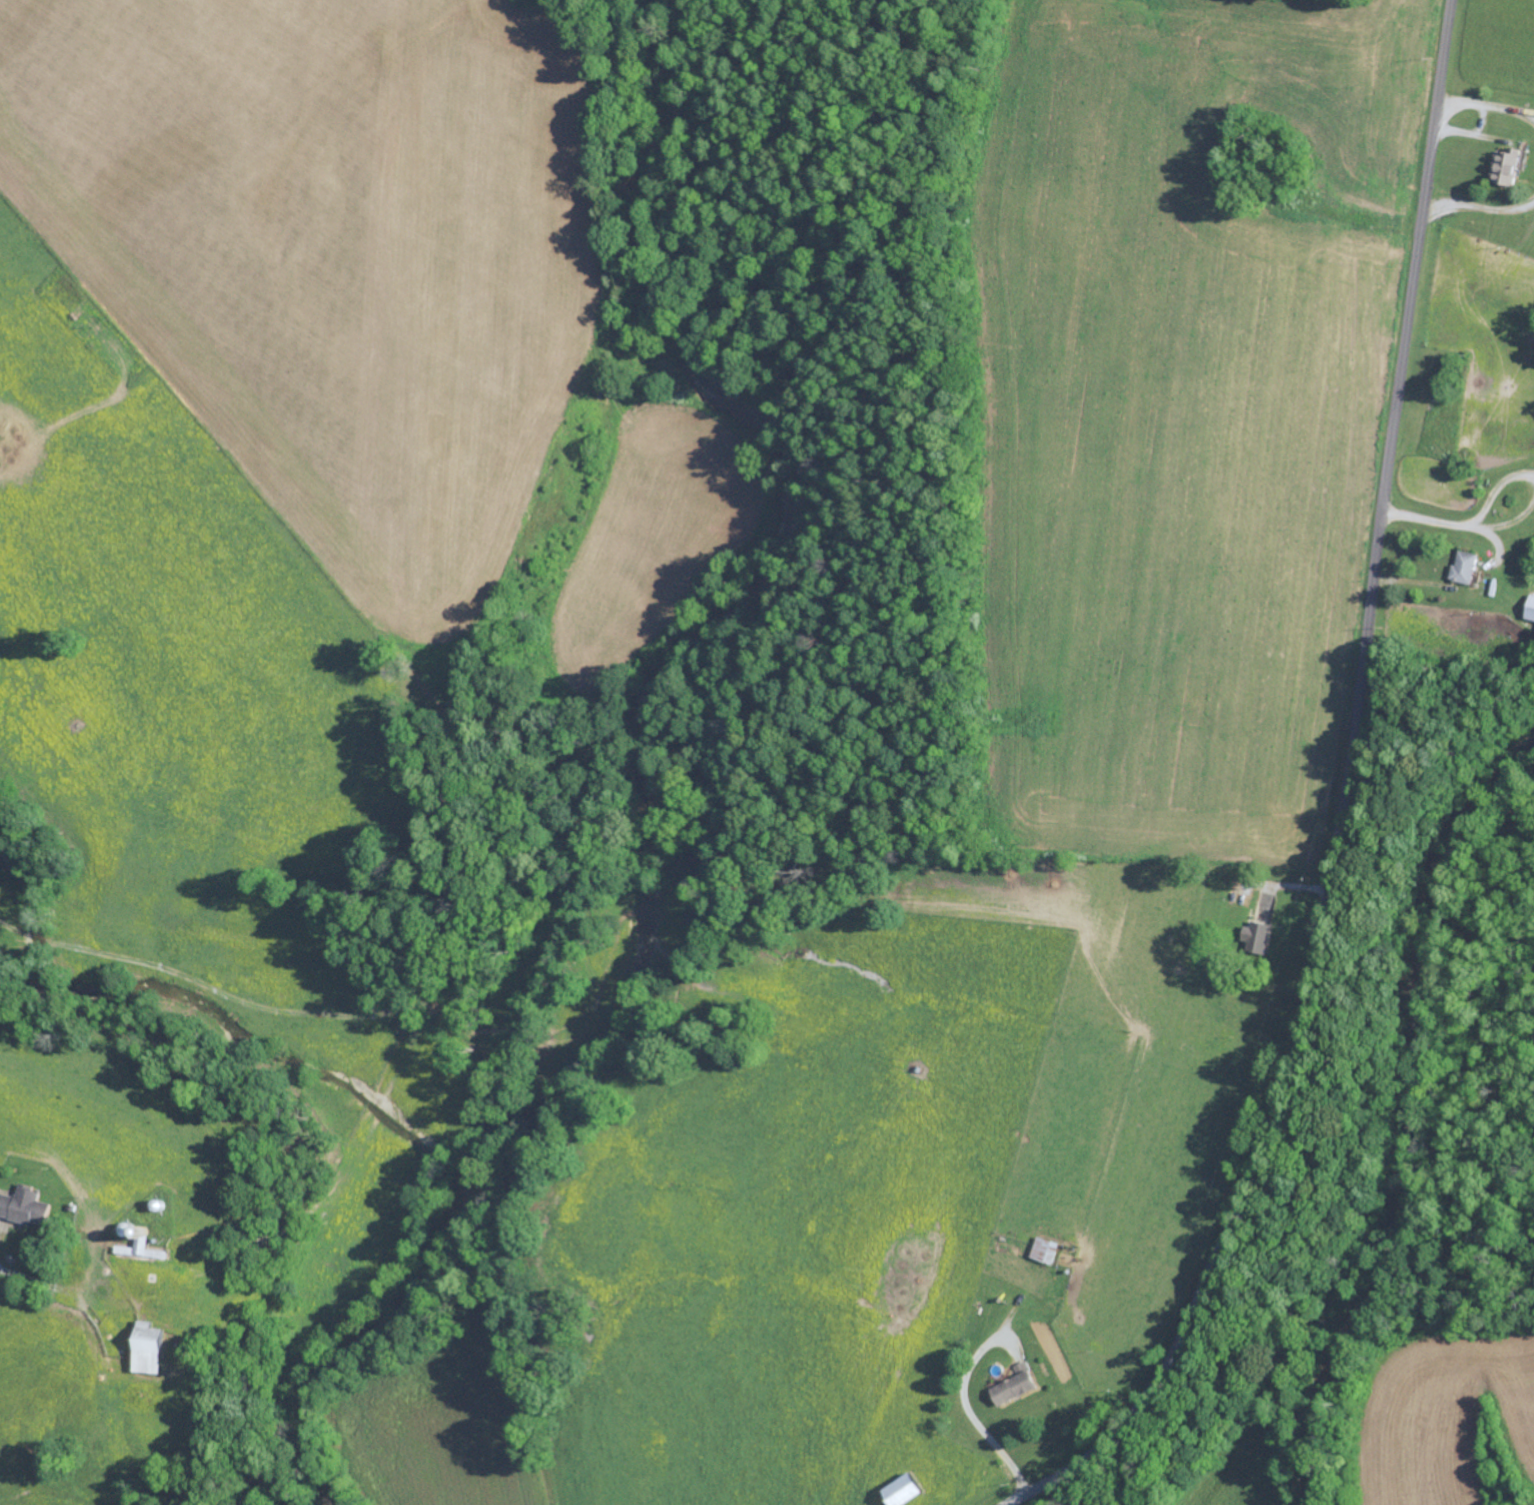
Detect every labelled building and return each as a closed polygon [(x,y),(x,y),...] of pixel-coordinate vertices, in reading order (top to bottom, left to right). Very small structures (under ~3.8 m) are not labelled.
[(1512,187),(1518,149),(1508,148),(1507,154),(1497,152),(1492,183),(1512,187)] [(1480,554),(1458,549),(1450,578),(1471,584),(1480,554)] [(1270,925),(1250,920),(1244,938),(1264,944),(1270,925)] [(30,1225),(33,1214),(46,1217),(49,1204),(38,1201),(40,1190),(18,1184),(15,1197),(0,1193),(0,1217),(30,1225)] [(168,1251),(146,1249),(147,1238),(135,1237),(134,1247),(114,1246),(113,1254),(167,1258),(168,1251)] [(130,1373),(158,1374),(160,1328),(148,1328),(148,1321),(132,1321),(130,1373)] [(1024,1371),(988,1390),(997,1407),(1036,1387),(1023,1362),(1013,1366),(1015,1370),(1022,1367),(1024,1371)] [(921,1494),(908,1473),(880,1490),(888,1504),(902,1504),(921,1494)]
